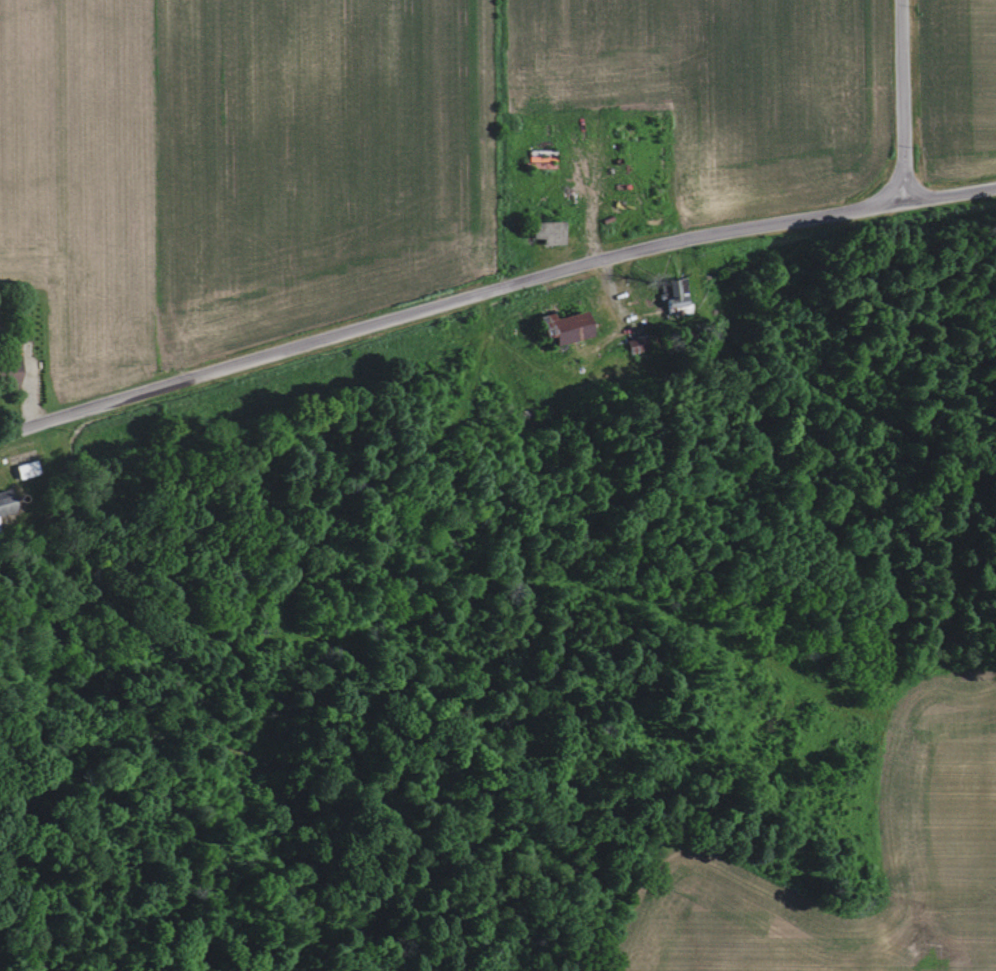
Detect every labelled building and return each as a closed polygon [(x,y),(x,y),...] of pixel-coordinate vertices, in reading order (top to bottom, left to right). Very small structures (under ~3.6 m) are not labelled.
[(564,220),(531,220),(531,244),(564,244),(564,220)] [(660,280),(662,308),(687,305),(684,278),(660,280)] [(553,317),(553,313),(540,315),(545,337),(551,336),(553,345),(591,337),(585,310),(553,317)] [(647,347),(644,337),(627,342),(631,352),(647,347)] [(19,479),(39,473),(35,461),(15,466),(19,479)] [(14,512),(8,489),(0,491),(0,515),(14,512)]
